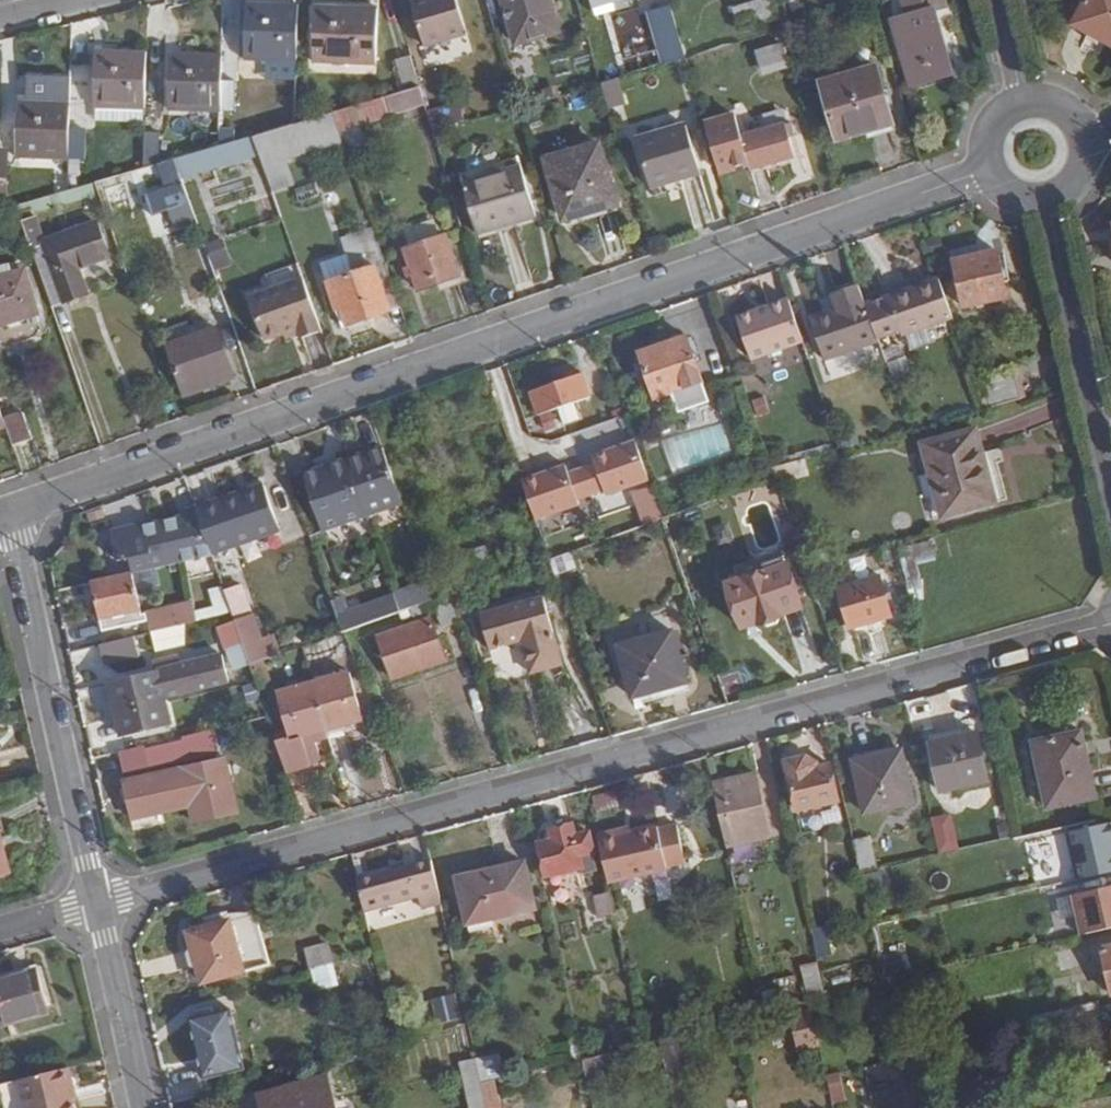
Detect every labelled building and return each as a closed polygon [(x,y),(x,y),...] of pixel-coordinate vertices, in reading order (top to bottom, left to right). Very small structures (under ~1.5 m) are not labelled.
[(424,49),(466,37),(455,0),(409,0),(424,49)] [(515,44),(557,32),(548,0),(502,0),(515,44)] [(594,17),(612,12),(609,0),(589,0),(594,17)] [(776,19),(771,0),(765,0),(732,10),(738,29),(776,19)] [(939,0),(899,0),(905,19),(891,22),(909,85),(950,74),(932,11),(942,9),(939,0)] [(1072,25),(1110,46),(1110,0),(1085,0),(1072,25)] [(265,59),(295,61),(299,7),(246,5),(243,58),(265,59)] [(645,11),(660,66),(684,58),(669,5),(645,11)] [(377,11),(313,7),(311,60),(374,63),(377,11)] [(763,66),(781,61),(777,48),(759,53),(763,66)] [(144,109),(147,55),(94,52),(91,106),(144,109)] [(168,109),(218,111),(220,81),(222,57),(171,55),(168,109)] [(394,60),(403,92),(419,88),(409,56),(394,60)] [(264,77),(294,78),(295,61),(265,59),(264,77)] [(764,71),(783,66),(781,61),(763,66),(764,71)] [(874,67),(820,83),(836,140),(891,124),(874,67)] [(600,84),(608,109),(624,104),(617,79),(600,84)] [(220,81),(218,111),(233,112),(234,81),(220,81)] [(403,92),(387,97),(393,115),(424,105),(419,88),(403,92)] [(455,101),(426,112),(433,130),(462,119),(455,101)] [(15,156),(67,159),(68,130),(70,105),(18,102),(15,156)] [(291,125),(252,137),(259,155),(271,190),(292,184),(284,160),(341,142),(331,114),(291,125)] [(748,164),(750,169),(792,157),(784,126),(741,138),(734,116),(704,125),(718,172),(748,164)] [(685,128),(636,141),(649,186),(698,173),(685,128)] [(68,130),(67,159),(83,160),(84,130),(68,130)] [(143,133),(141,164),(156,164),(158,134),(143,133)] [(216,148),(175,161),(180,178),(202,171),(259,155),(252,137),(216,148)] [(582,209),(614,200),(598,145),(545,160),(562,220),(583,214),(582,209)] [(460,175),(462,183),(519,166),(517,160),(460,175)] [(175,161),(158,165),(167,190),(183,184),(180,178),(175,161)] [(519,166),(462,183),(476,234),(533,218),(519,166)] [(180,178),(183,184),(194,216),(215,208),(202,171),(180,178)] [(116,177),(95,184),(99,198),(121,191),(116,177)] [(183,184),(167,190),(146,196),(152,215),(169,208),(175,225),(195,219),(194,216),(183,184)] [(618,213),(614,200),(582,209),(583,214),(585,223),(618,213)] [(33,218),(21,221),(27,238),(39,234),(33,218)] [(40,242),(41,245),(62,303),(86,295),(77,269),(108,258),(95,222),(40,242)] [(458,277),(473,272),(461,234),(447,238),(458,277)] [(458,277),(447,238),(404,251),(416,290),(458,277)] [(202,247),(213,271),(231,263),(220,239),(202,247)] [(400,308),(377,244),(317,263),(324,284),(375,267),(391,311),(400,308)] [(31,249),(51,306),(62,303),(41,245),(31,249)] [(1001,282),(996,259),(994,251),(953,261),(964,306),(1004,296),(1001,282)] [(1004,257),(996,259),(1001,282),(1009,281),(1004,257)] [(375,267),(324,284),(333,310),(338,309),(345,327),(391,311),(375,267)] [(0,276),(0,327),(36,314),(20,269),(0,276)] [(922,328),(953,317),(939,278),(866,304),(878,341),(879,343),(900,335),(922,328)] [(319,325),(302,279),(249,298),(264,339),(284,332),(297,327),(299,333),(319,325)] [(866,304),(859,286),(834,295),(839,310),(813,319),(827,358),(878,341),(866,304)] [(804,341),(790,300),(738,319),(753,360),(804,341)] [(338,309),(333,310),(339,329),(345,327),(338,309)] [(301,339),(322,332),(319,325),(299,333),(300,335),(301,339)] [(297,327),(284,332),(287,340),(300,335),(299,333),(297,327)] [(928,348),(922,328),(900,335),(907,355),(928,348)] [(181,390),(230,373),(214,329),(166,346),(181,390)] [(685,336),(638,353),(654,399),(669,395),(674,412),(706,401),(685,336)] [(884,357),(891,377),(900,374),(891,348),(882,351),(884,357)] [(882,380),(891,377),(884,357),(875,361),(882,380)] [(982,376),(990,406),(1021,397),(1012,368),(982,376)] [(232,380),(230,373),(181,390),(183,397),(232,380)] [(582,377),(529,393),(535,412),(553,407),(570,402),(588,397),(582,377)] [(570,402),(553,407),(558,424),(575,419),(570,402)] [(3,418),(6,427),(13,446),(32,439),(22,412),(3,418)] [(975,431),(921,446),(941,517),(995,502),(975,431)] [(634,442),(591,456),(594,464),(603,490),(604,495),(647,481),(634,442)] [(382,450),(345,463),(364,518),(402,505),(382,450)] [(364,518),(345,463),(303,477),(322,533),(364,518)] [(594,464),(567,473),(576,499),(603,490),(594,464)] [(564,465),(521,480),(534,518),(577,503),(576,499),(567,473),(564,465)] [(208,551),(277,527),(263,489),(195,513),(208,551)] [(208,551),(195,513),(190,516),(144,526),(143,524),(109,532),(116,561),(127,558),(130,574),(183,562),(210,556),(208,551)] [(487,545),(445,559),(452,580),(494,566),(487,545)] [(564,553),(548,558),(553,573),(569,568),(564,553)] [(766,573),(725,585),(740,628),(758,623),(758,625),(762,626),(779,621),(781,618),(780,616),(801,609),(784,557),(763,564),(766,573)] [(130,574),(89,583),(98,619),(139,610),(130,574)] [(879,577),(837,589),(848,628),(891,616),(879,577)] [(390,596),(392,599),(396,612),(409,607),(435,598),(429,581),(390,596)] [(239,585),(223,591),(230,613),(233,620),(241,644),(243,649),(259,643),(239,585)] [(456,622),(447,594),(435,598),(409,607),(413,617),(435,609),(441,626),(456,622)] [(540,596),(479,614),(490,650),(521,641),(530,672),(561,663),(552,632),(540,596)] [(339,597),(330,599),(341,631),(345,630),(396,612),(392,599),(345,614),(339,597)] [(146,615),(151,632),(195,622),(192,603),(146,615)] [(431,619),(376,638),(389,678),(444,659),(431,619)] [(241,644),(233,620),(215,625),(224,650),(241,644)] [(670,631),(616,647),(632,698),(685,683),(670,631)] [(131,639),(101,644),(108,679),(138,673),(131,639)] [(267,640),(259,643),(243,649),(248,663),(273,655),(267,640)] [(277,653),(273,655),(248,663),(256,685),(285,675),(277,653)] [(155,668),(106,680),(120,740),(170,728),(162,696),(225,681),(220,658),(157,673),(155,668)] [(347,672),(313,682),(326,730),(361,720),(347,672)] [(289,738),(275,742),(286,772),(313,765),(312,762),(310,757),(318,755),(314,743),(329,738),(326,730),(313,682),(276,693),(289,738)] [(968,726),(928,734),(940,791),(985,782),(975,732),(970,732),(968,726)] [(118,770),(146,763),(218,746),(213,729),(142,747),(114,753),(118,770)] [(1080,733),(1033,743),(1047,806),(1093,796),(1080,733)] [(900,752),(852,762),(862,813),(911,802),(900,752)] [(227,759),(120,782),(129,820),(190,807),(194,822),(239,812),(227,759)] [(806,767),(787,771),(795,809),(838,800),(829,765),(806,770),(806,767)] [(753,774),(711,783),(725,847),(767,838),(753,774)] [(614,793),(591,799),(595,813),(618,808),(614,793)] [(949,813),(928,818),(937,855),(958,850),(949,813)] [(629,828),(595,835),(605,882),(694,862),(685,822),(630,833),(629,828)] [(1077,880),(1110,872),(1110,823),(1066,834),(1077,880)] [(538,843),(545,876),(581,867),(582,875),(597,871),(588,833),(575,835),(572,825),(549,829),(552,840),(538,843)] [(1064,836),(1034,843),(1042,876),(1072,869),(1064,836)] [(868,838),(852,841),(859,872),(875,869),(868,838)] [(431,861),(357,878),(365,908),(419,896),(421,907),(441,903),(431,861)] [(456,879),(470,939),(494,933),(490,919),(533,909),(524,863),(456,879)] [(862,873),(865,892),(883,889),(880,870),(862,873)] [(1110,928),(1110,885),(1071,895),(1081,935),(1110,928)] [(600,921),(614,918),(609,897),(595,900),(600,921)] [(186,933),(198,982),(269,964),(258,916),(226,923),(223,913),(204,918),(206,928),(186,933)] [(305,949),(310,971),(332,965),(326,944),(305,949)] [(1102,949),(1110,990),(1110,947),(1102,949)] [(820,977),(816,961),(801,965),(809,1000),(824,997),(823,991),(820,977)] [(332,965),(310,971),(315,991),(337,985),(332,965)] [(0,978),(0,1023),(47,1013),(37,970),(0,978)] [(837,972),(820,977),(823,991),(840,987),(837,972)] [(455,993),(431,998),(436,1025),(460,1020),(455,993)] [(808,1001),(792,1005),(799,1037),(815,1033),(808,1001)] [(228,1010),(189,1020),(204,1080),(243,1070),(228,1010)] [(1085,1018),(1069,1022),(1073,1037),(1089,1033),(1085,1018)] [(657,1039),(665,1076),(689,1070),(679,1033),(657,1039)] [(621,1047),(582,1058),(586,1075),(609,1070),(609,1066),(625,1063),(621,1047)] [(497,1054),(475,1059),(480,1083),(493,1080),(503,1077),(497,1054)] [(475,1059),(459,1063),(469,1107),(486,1107),(480,1083),(475,1059)] [(901,1059),(886,1063),(889,1076),(904,1073),(901,1059)] [(18,1081),(24,1107),(74,1107),(69,1087),(72,1086),(69,1068),(18,1081)] [(837,1074),(825,1076),(829,1093),(841,1090),(837,1074)] [(259,1096),(262,1107),(335,1107),(328,1080),(259,1096)] [(493,1080),(480,1083),(486,1107),(499,1107),(493,1080)]
